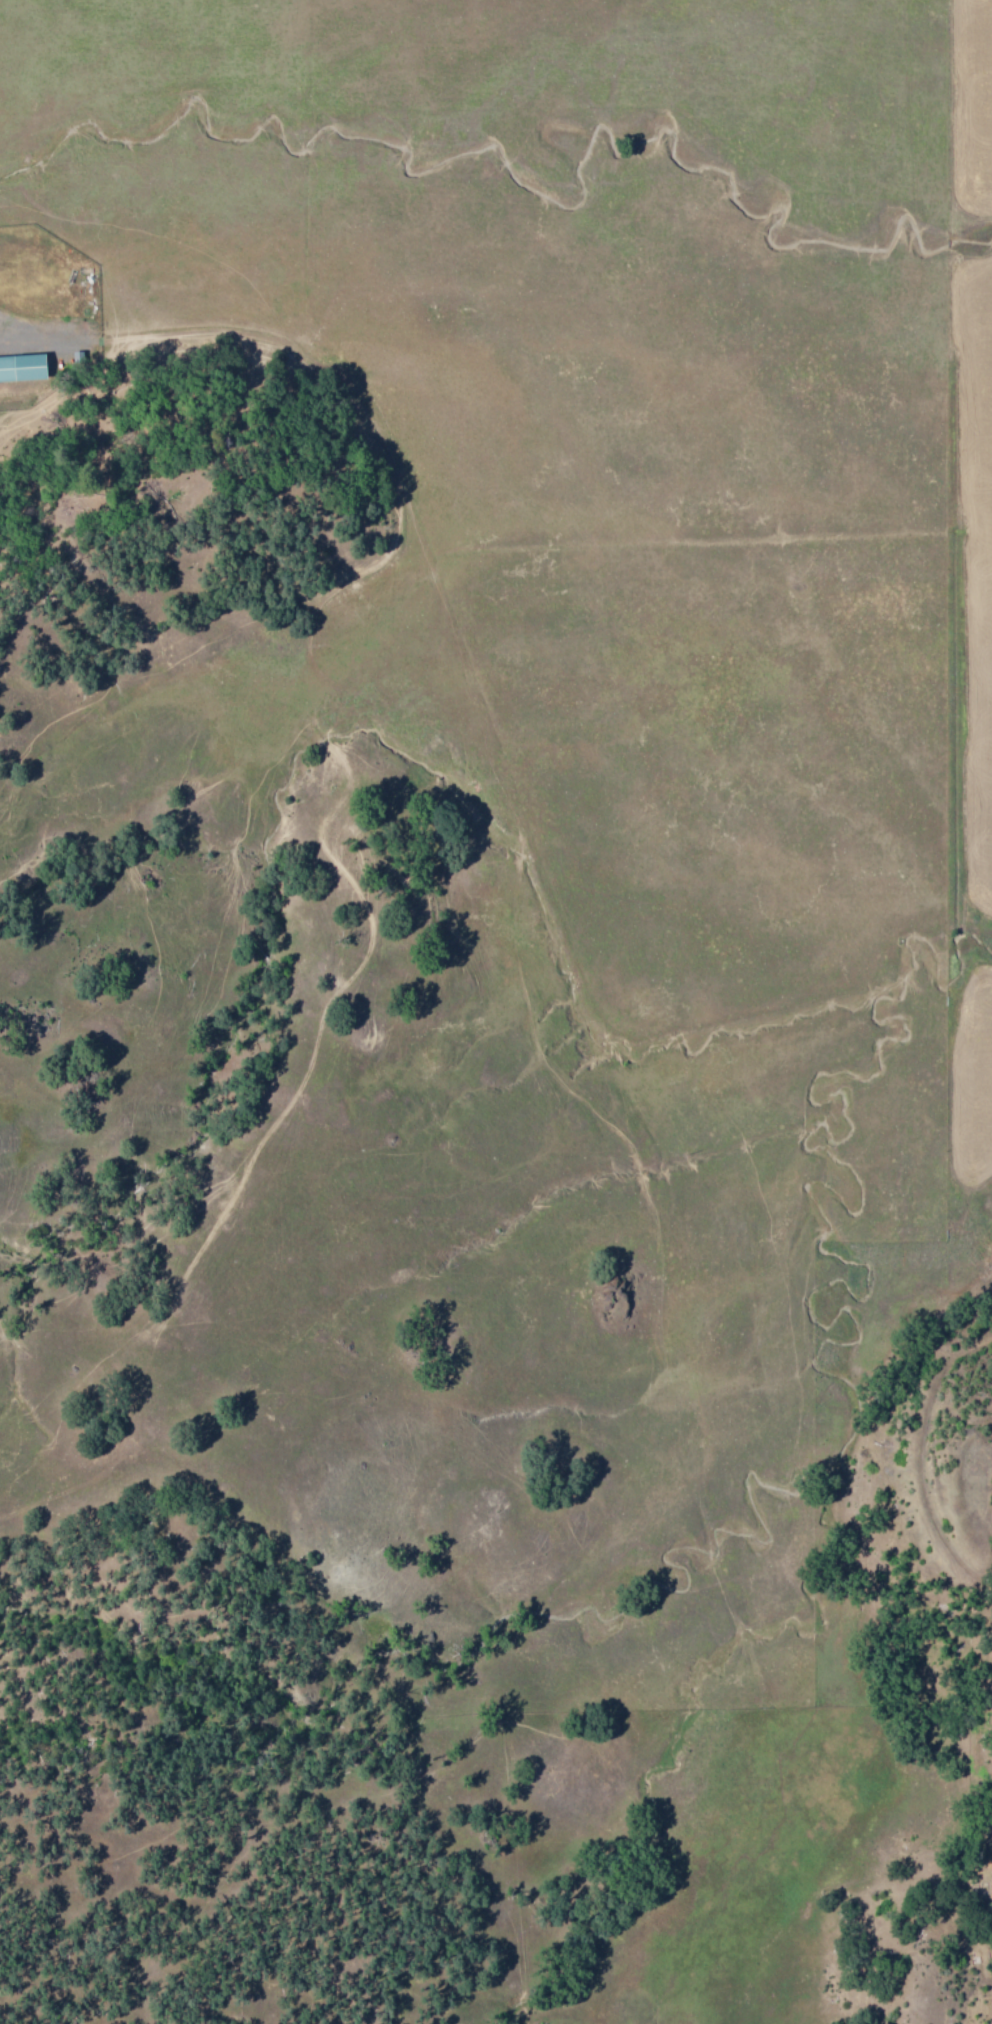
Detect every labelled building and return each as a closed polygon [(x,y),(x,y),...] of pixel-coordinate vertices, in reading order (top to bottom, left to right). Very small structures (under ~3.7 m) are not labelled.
[(0,358),(0,381),(47,378),(46,355),(0,358)]
